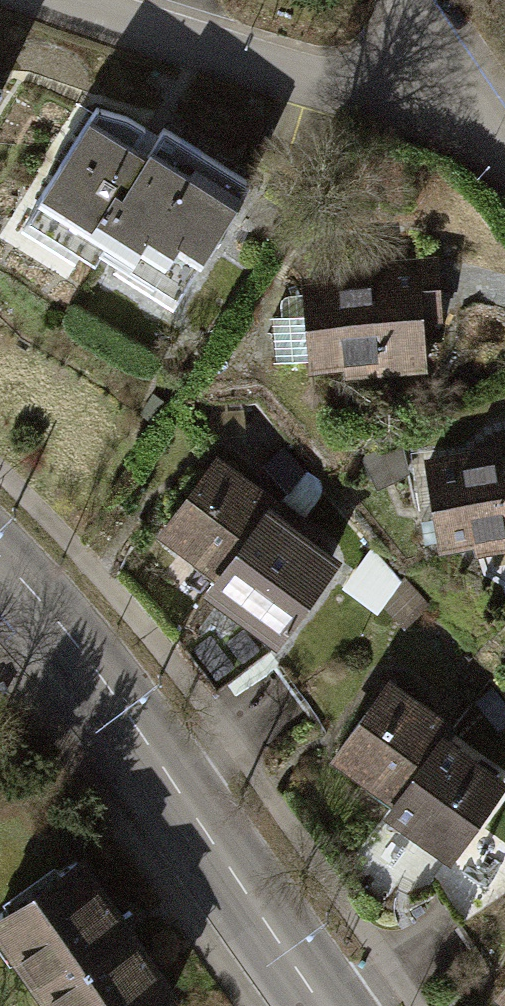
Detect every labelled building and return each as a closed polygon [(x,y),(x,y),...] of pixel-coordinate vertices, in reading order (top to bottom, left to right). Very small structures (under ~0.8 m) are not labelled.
[(93,107),(37,201),(59,214),(46,233),(93,260),(101,248),(149,280),(157,269),(181,285),(248,179),(162,124),(148,152),(140,148),(132,143),(142,126),(124,113),(93,107)] [(436,256),(375,260),(377,294),(438,291),(436,256)] [(439,314),(438,291),(377,294),(375,260),(354,261),(356,280),(303,283),(305,313),(270,315),(273,359),(307,357),(308,363),(371,359),(372,369),(422,366),(419,315),(439,314)] [(424,465),(438,540),(504,527),(504,434),(492,437),(495,451),(424,465)] [(159,523),(220,569),(270,504),(210,457),(159,523)] [(303,529),(270,504),(220,569),(211,581),(273,629),(327,559),(297,536),(303,529)] [(370,619),(401,570),(374,553),(343,602),(370,619)] [(334,751),(397,794),(437,737),(444,727),(439,724),(382,683),(334,751)] [(500,780),(437,737),(397,794),(390,803),(453,847),(500,780)] [(0,912),(0,922),(59,1005),(151,1005),(169,993),(76,859),(0,912)]
